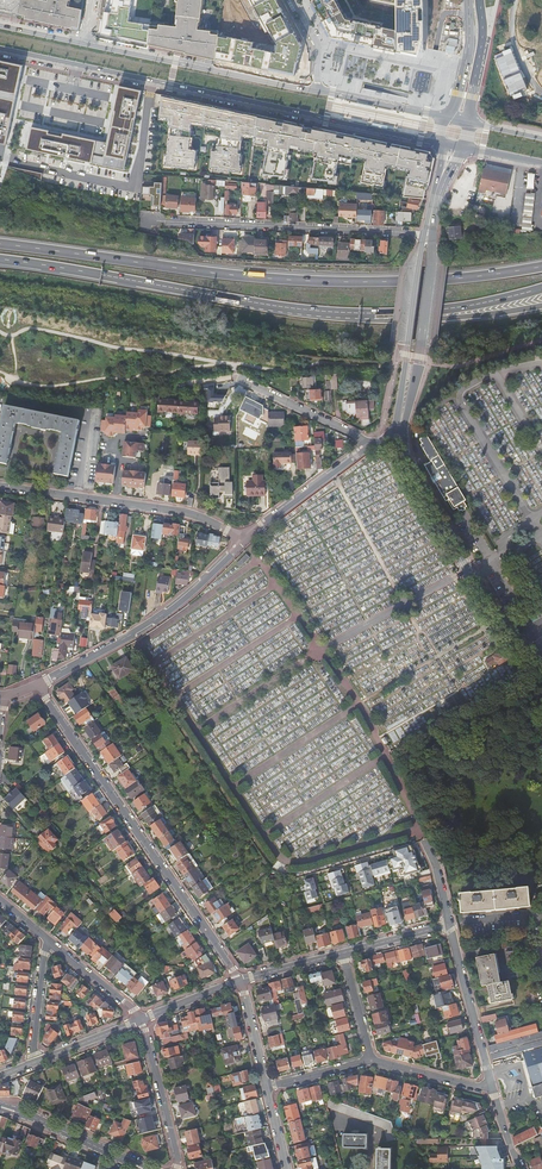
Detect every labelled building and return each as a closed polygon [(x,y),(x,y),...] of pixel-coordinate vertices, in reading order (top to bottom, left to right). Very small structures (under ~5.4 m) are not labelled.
[(18,18),(22,0),(0,0),(0,14),(2,15),(18,18)] [(45,1),(40,0),(22,0),(18,18),(25,19),(25,18),(34,20),(33,21),(44,24),(45,22),(53,24),(53,25),(65,28),(65,27),(73,28),(72,29),(79,31),(82,10),(67,7),(68,6),(69,0),(45,0),(45,1)] [(104,21),(101,21),(100,33),(101,35),(148,44),(150,25),(134,22),(137,0),(107,0),(104,21)] [(206,32),(200,31),(202,19),(197,18),(198,14),(200,15),(201,7),(204,8),(205,0),(177,0),(175,10),(178,10),(178,16),(175,16),(174,28),(160,26),(160,24),(151,23),(150,25),(148,44),(167,49),(195,54),(200,55),(216,59),(219,37),(219,31),(206,30),(206,32)] [(216,59),(295,75),(300,45),(286,18),(283,13),(276,0),(252,0),(277,44),(276,51),(253,47),(254,42),(228,37),(228,39),(219,37),(216,59)] [(330,38),(354,44),(367,46),(385,50),(396,53),(395,30),(346,19),(336,0),(310,0),(330,38)] [(371,0),(395,5),(395,16),(395,30),(396,53),(417,57),(423,36),(423,3),(423,0),(371,0)] [(5,145),(22,65),(0,60),(0,143),(5,145)] [(141,90),(119,86),(107,143),(31,127),(26,149),(48,153),(51,154),(65,157),(69,158),(86,162),(92,163),(124,170),(127,157),(128,153),(130,143),(131,140),(134,124),(135,121),(136,114),(137,109),(141,92),(141,90)] [(363,87),(362,93),(398,102),(399,95),(363,87)] [(254,115),(162,95),(160,119),(169,120),(168,125),(170,126),(167,153),(165,153),(164,165),(196,168),(198,150),(191,149),(193,137),(191,136),(193,124),(222,130),(220,150),(213,149),(210,169),(241,172),(243,164),(241,164),(243,153),(239,152),(241,140),(250,141),(270,146),(266,167),(262,166),(260,176),(268,178),(269,174),(279,175),(279,178),(288,179),(290,169),(287,168),(290,151),(316,156),(314,165),(312,165),(308,181),(318,182),(318,179),(329,180),(329,183),(337,184),(339,175),(336,175),(339,162),(352,165),(353,158),(356,136),(345,134),(332,131),(302,125),(292,123),(288,122),(280,120),(275,119),(258,116),(254,115)] [(369,139),(356,136),(353,155),(368,159),(367,163),(366,162),(363,176),(362,182),(368,183),(373,184),(374,185),(374,184),(383,186),(384,180),(387,169),(386,168),(387,163),(412,169),(411,173),(409,173),(409,174),(409,176),(404,196),(424,198),(426,191),(427,183),(429,184),(435,158),(433,155),(430,152),(418,149),(383,142),(369,139)] [(387,169),(388,169),(389,167),(408,171),(408,173),(409,174),(409,173),(411,173),(412,169),(387,163),(386,168),(387,169)] [(484,197),(493,199),(499,172),(484,169),(479,191),(485,193),(484,197)] [(499,172),(493,199),(496,200),(497,195),(498,191),(507,193),(511,174),(499,172)] [(362,182),(363,176),(360,175),(358,184),(367,186),(368,183),(362,182)] [(202,192),(201,192),(201,201),(205,201),(205,198),(205,197),(207,197),(207,198),(213,199),(214,196),(214,186),(216,186),(216,188),(225,189),(225,188),(226,181),(216,180),(209,180),(209,184),(207,184),(207,182),(204,182),(204,183),(203,183),(202,192)] [(374,184),(374,185),(373,184),(373,187),(386,189),(387,181),(384,180),(383,186),(374,184)] [(229,181),(226,181),(225,188),(237,189),(238,184),(229,183),(229,181)] [(250,183),(242,182),(242,188),(244,188),(243,194),(256,195),(257,188),(250,187),(250,183)] [(143,184),(142,195),(157,196),(158,185),(143,184)] [(307,188),(275,185),(274,191),(274,198),(274,203),(273,213),(273,216),(278,216),(279,204),(277,204),(277,201),(276,201),(276,197),(279,197),(279,196),(279,193),(282,194),(290,194),(290,193),(298,194),(298,192),(303,192),(303,194),(303,196),(304,196),(304,199),(307,199),(307,197),(307,188)] [(324,189),(307,188),(307,197),(323,199),(324,189)] [(533,214),(535,194),(526,193),(524,213),(533,214)] [(162,194),(161,206),(177,207),(178,196),(162,194)] [(401,201),(399,211),(412,212),(414,212),(415,209),(417,209),(419,201),(420,202),(421,199),(410,199),(409,202),(401,201)] [(182,200),(181,211),(189,212),(190,200),(182,200)] [(258,202),(257,217),(267,217),(267,210),(265,210),(266,202),(258,202)] [(357,204),(339,203),(339,216),(344,216),(347,216),(347,217),(357,217),(357,204)] [(227,205),(226,214),(232,215),(232,213),(237,213),(238,206),(235,206),(235,204),(232,204),(232,205),(227,205)] [(284,216),(284,221),(297,221),(298,213),(296,213),(296,208),(291,208),(291,213),(290,213),(290,216),(284,216)] [(372,223),(372,210),(369,210),(369,213),(359,213),(358,219),(361,220),(361,221),(363,221),(364,221),(364,222),(372,223)] [(384,211),(379,211),(375,210),(375,216),(374,224),(384,224),(384,211)] [(399,211),(397,211),(396,219),(411,220),(412,212),(399,211)] [(531,224),(532,218),(524,217),(522,230),(531,231),(531,224)] [(449,227),(450,239),(462,238),(460,226),(449,227)] [(180,231),(179,239),(195,240),(195,232),(180,231)] [(206,246),(206,251),(216,251),(217,237),(206,236),(206,246)] [(303,240),(303,236),(290,236),(289,245),(302,246),(303,240)] [(243,241),(239,241),(239,250),(242,250),(255,251),(256,239),(256,238),(244,237),(243,241)] [(308,251),(308,253),(319,254),(319,244),(319,237),(309,237),(309,242),(307,242),(307,251),(308,251)] [(235,239),(223,239),(222,246),(222,252),(234,253),(235,239)] [(255,251),(255,253),(268,254),(268,239),(256,239),(255,251)] [(366,239),(351,239),(351,243),(351,249),(365,250),(366,239)] [(287,243),(287,240),(281,240),(281,241),(276,241),(276,255),(280,255),(285,255),(287,255),(287,243)] [(339,257),(350,257),(351,249),(351,243),(340,243),(339,257)] [(215,394),(215,383),(208,383),(207,401),(225,402),(225,394),(215,394)] [(321,389),(311,390),(312,399),(322,398),(321,389)] [(373,398),(342,401),(343,410),(347,410),(347,412),(350,412),(350,413),(356,412),(357,416),(361,416),(361,418),(369,417),(368,408),(373,408),(373,398)] [(178,413),(179,401),(170,401),(159,400),(158,413),(165,413),(165,412),(178,413)] [(190,402),(179,401),(178,413),(178,414),(185,414),(185,413),(198,414),(199,402),(190,402)] [(79,426),(80,421),(5,406),(4,411),(3,415),(0,432),(0,463),(7,464),(8,460),(9,455),(10,449),(11,444),(14,432),(15,428),(15,424),(16,423),(20,423),(29,425),(33,426),(33,427),(33,428),(46,430),(47,430),(47,429),(51,430),(60,431),(64,432),(64,433),(63,438),(62,442),(59,454),(58,459),(57,465),(56,470),(55,474),(69,477),(78,431),(79,426)] [(151,427),(152,416),(148,416),(148,412),(139,411),(137,430),(142,431),(143,429),(143,428),(145,428),(147,428),(147,427),(151,427)] [(127,417),(126,430),(131,430),(130,432),(133,432),(133,431),(137,431),(139,414),(127,413),(127,417)] [(284,413),(268,413),(269,427),(284,426),(284,413)] [(127,417),(116,416),(114,433),(119,433),(121,433),(125,434),(126,430),(127,417)] [(221,419),(214,419),(214,432),(230,431),(230,417),(221,417),(221,419)] [(106,421),(102,420),(101,432),(105,432),(105,434),(107,434),(109,435),(109,436),(114,437),(115,419),(106,418),(106,421)] [(264,421),(246,421),(246,434),(264,434),(264,421)] [(294,428),(295,438),(295,441),(309,440),(308,427),(294,428)] [(314,433),(315,446),(316,453),(316,457),(317,468),(322,467),(321,457),(320,458),(320,450),(322,450),(322,439),(324,439),(324,432),(314,433)] [(452,476),(428,435),(420,441),(422,445),(421,446),(430,463),(425,467),(428,473),(431,479),(432,479),(433,478),(436,483),(434,484),(435,485),(452,476)] [(202,450),(202,442),(189,441),(188,455),(202,455),(202,450)] [(144,444),(137,443),(135,443),(125,442),(123,457),(136,458),(137,451),(144,452),(144,444)] [(274,454),(274,467),(280,467),(280,464),(292,464),(291,453),(274,454)] [(310,453),(296,454),(298,469),(311,468),(310,453)] [(102,466),(98,465),(96,482),(105,483),(107,465),(102,464),(102,466)] [(111,465),(107,465),(105,483),(114,484),(116,467),(111,467),(111,465)] [(219,483),(210,484),(210,500),(220,500),(220,493),(226,493),(226,495),(233,495),(233,486),(230,487),(230,468),(219,469),(219,483)] [(129,488),(133,488),(135,472),(131,471),(131,472),(125,472),(124,472),(122,485),(128,486),(129,488)] [(140,472),(135,472),(133,488),(138,488),(140,487),(145,488),(146,474),(145,474),(140,473),(140,472)] [(178,476),(174,475),(173,484),(174,484),(173,496),(185,497),(186,485),(178,484),(178,476)] [(254,482),(249,483),(249,496),(265,496),(265,484),(262,484),(262,476),(254,477),(254,482)] [(462,500),(465,498),(452,476),(435,485),(441,495),(442,494),(447,503),(450,501),(455,508),(458,506),(460,508),(461,507),(462,509),(465,507),(464,506),(465,505),(462,500)] [(157,494),(172,496),(173,486),(170,486),(171,485),(158,484),(158,486),(157,494)] [(1,515),(12,517),(13,517),(15,504),(1,502),(0,513),(0,515),(1,515)] [(67,509),(66,519),(65,521),(83,523),(84,519),(84,515),(79,514),(80,511),(67,509)] [(86,510),(85,519),(89,520),(89,521),(92,522),(92,520),(96,521),(97,511),(86,510)] [(120,514),(117,542),(124,543),(125,531),(127,531),(128,526),(126,526),(127,515),(120,514)] [(0,520),(0,533),(9,534),(10,524),(12,517),(1,515),(0,520)] [(33,516),(32,526),(43,528),(44,518),(33,516)] [(66,519),(49,517),(47,530),(53,531),(64,532),(65,521),(66,519)] [(154,524),(152,532),(162,534),(164,525),(160,525),(160,520),(155,519),(154,524)] [(108,522),(101,521),(100,534),(107,535),(106,535),(117,537),(119,523),(109,521),(108,522)] [(164,525),(162,534),(169,535),(170,535),(172,535),(173,534),(178,535),(180,525),(174,524),(174,526),(171,525),(164,524),(164,525)] [(185,526),(180,526),(177,544),(177,548),(180,548),(180,549),(186,550),(186,546),(188,546),(189,540),(183,539),(185,526)] [(139,550),(141,534),(134,533),(131,549),(139,550)] [(196,546),(207,547),(208,545),(209,535),(198,534),(196,546)] [(541,562),(541,551),(541,550),(529,557),(534,566),(541,562)] [(89,579),(94,580),(96,565),(91,565),(91,563),(92,553),(84,552),(81,572),(90,573),(89,579)] [(240,566),(250,557),(247,553),(237,562),(240,566)] [(177,573),(176,583),(188,585),(189,575),(177,573)] [(171,578),(159,576),(157,590),(162,591),(169,592),(171,578)] [(86,598),(80,597),(78,609),(83,610),(82,622),(86,622),(87,620),(90,620),(91,614),(92,611),(93,602),(85,601),(86,598)] [(129,611),(131,602),(126,601),(126,600),(124,599),(124,601),(121,601),(120,610),(122,610),(121,616),(121,619),(128,620),(129,611)] [(51,610),(50,618),(52,619),(51,629),(56,630),(56,628),(60,629),(62,614),(53,612),(53,610),(51,610)] [(100,615),(91,614),(90,620),(90,626),(95,627),(95,628),(100,629),(100,628),(105,628),(107,614),(100,613),(100,615)] [(37,617),(36,625),(34,639),(34,640),(33,653),(42,654),(43,640),(36,639),(37,633),(42,634),(43,618),(37,617)] [(108,619),(107,626),(117,627),(118,620),(108,619)] [(14,622),(13,631),(18,632),(17,637),(28,638),(34,639),(36,625),(14,622)] [(496,636),(491,628),(487,630),(492,639),(496,636)] [(75,635),(61,633),(58,657),(65,658),(67,647),(73,648),(75,635)] [(489,666),(511,654),(505,648),(493,656),(486,660),(489,666)] [(112,666),(115,670),(120,679),(134,670),(127,658),(112,666)] [(9,664),(8,674),(15,675),(17,665),(9,664)] [(120,679),(115,670),(111,672),(117,681),(120,679)] [(60,696),(66,704),(67,703),(68,702),(75,697),(71,691),(73,690),(69,683),(59,690),(62,695),(60,696)] [(122,698),(114,687),(109,690),(115,699),(117,697),(123,706),(126,704),(125,702),(122,698)] [(75,697),(68,702),(71,707),(74,711),(72,713),(75,717),(83,711),(82,708),(81,709),(80,708),(81,707),(82,706),(81,704),(76,697),(75,697)] [(94,720),(86,708),(83,711),(75,717),(80,725),(85,722),(88,725),(93,721),(94,720)] [(39,714),(28,722),(35,731),(46,724),(39,714)] [(93,721),(88,725),(84,728),(93,740),(101,734),(102,733),(93,721)] [(101,734),(93,740),(98,748),(106,742),(101,734)] [(50,750),(59,744),(53,735),(44,741),(50,750)] [(50,750),(46,753),(52,762),(65,753),(59,744),(50,750)] [(122,756),(113,744),(101,752),(110,764),(118,758),(122,756)] [(11,747),(9,759),(21,761),(23,749),(11,747)] [(69,755),(58,763),(66,775),(67,775),(75,769),(71,762),(73,761),(69,755)] [(118,758),(110,764),(115,772),(118,770),(121,774),(127,771),(118,758)] [(84,781),(75,769),(67,775),(75,787),(84,781)] [(137,781),(129,769),(127,771),(121,774),(118,777),(126,789),(137,781)] [(75,787),(74,788),(80,796),(90,789),(84,780),(84,781),(75,787)] [(145,790),(138,780),(137,781),(126,789),(132,798),(145,790)] [(19,790),(17,788),(13,792),(12,791),(9,795),(5,799),(14,809),(26,798),(19,790)] [(92,793),(82,800),(90,813),(93,811),(101,805),(92,793)] [(151,803),(145,794),(134,802),(140,810),(151,803)] [(101,805),(93,811),(90,813),(94,818),(97,817),(99,819),(107,814),(101,805)] [(160,820),(152,808),(142,814),(151,826),(160,820)] [(111,816),(100,824),(107,833),(117,826),(114,822),(115,822),(111,816)] [(160,820),(151,826),(160,838),(168,832),(160,820)] [(0,833),(0,836),(12,838),(14,826),(1,824),(0,833)] [(40,838),(37,841),(44,849),(46,851),(48,853),(51,850),(53,850),(57,847),(57,845),(55,843),(59,840),(49,829),(46,833),(45,832),(43,834),(39,837),(40,838)] [(127,842),(118,830),(108,837),(111,841),(112,840),(118,848),(127,842)] [(177,844),(169,832),(168,832),(160,838),(168,850),(169,850),(177,844)] [(0,836),(0,847),(12,849),(14,838),(12,838),(0,836)] [(127,842),(118,848),(116,849),(124,862),(135,854),(127,842)] [(187,855),(189,854),(180,842),(177,844),(169,850),(177,862),(187,855)] [(389,859),(386,860),(388,868),(391,867),(392,870),(397,868),(399,874),(403,873),(404,874),(419,870),(414,851),(408,852),(406,847),(395,850),(397,857),(389,859)] [(9,854),(0,853),(0,868),(7,869),(9,854)] [(194,868),(195,868),(187,855),(177,862),(176,863),(185,875),(194,868)] [(128,870),(131,875),(133,874),(143,867),(137,858),(136,858),(136,859),(127,865),(130,869),(128,870)] [(388,868),(386,860),(369,865),(373,875),(374,878),(390,873),(389,870),(388,868)] [(354,865),(356,872),(358,872),(369,868),(367,861),(354,865)] [(151,880),(143,867),(133,874),(141,886),(144,884),(151,880)] [(194,868),(185,875),(193,887),(203,881),(194,868)] [(374,884),(369,868),(358,872),(363,888),(374,884)] [(344,872),(343,869),(340,870),(328,874),(330,881),(342,877),(341,873),(344,872)] [(17,877),(10,871),(9,870),(1,880),(9,887),(17,877)] [(316,888),(313,877),(304,880),(304,883),(302,883),(305,891),(307,891),(315,889),(316,888)] [(330,881),(332,888),(334,888),(345,884),(342,877),(330,881)] [(154,878),(151,880),(144,884),(151,894),(160,888),(154,878)] [(214,888),(207,878),(203,881),(193,887),(200,897),(214,888)] [(31,891),(20,881),(12,891),(13,892),(13,893),(14,894),(15,894),(15,895),(16,895),(17,895),(23,900),(31,891)] [(334,888),(336,896),(348,892),(346,884),(345,884),(334,888)] [(422,892),(425,902),(426,907),(434,905),(431,894),(430,890),(429,885),(421,887),(422,892)] [(528,888),(460,893),(462,913),(530,907),(528,888)] [(317,897),(315,889),(307,891),(303,892),(307,903),(316,901),(315,897),(317,897)] [(31,891),(23,900),(30,906),(30,907),(31,907),(31,908),(32,909),(33,909),(34,910),(35,910),(36,908),(43,901),(31,891)] [(163,893),(153,901),(161,912),(171,906),(163,893)] [(57,907),(58,905),(46,896),(43,901),(36,908),(44,915),(50,908),(54,911),(57,907)] [(205,904),(212,914),(213,913),(227,904),(225,902),(220,906),(215,898),(205,904)] [(425,902),(413,905),(413,908),(416,918),(428,914),(426,907),(425,902)] [(231,908),(228,903),(227,904),(213,913),(219,922),(224,918),(226,917),(232,913),(229,909),(231,908)] [(161,912),(160,913),(166,921),(177,914),(171,905),(171,906),(161,912)] [(57,907),(54,911),(48,918),(56,924),(66,912),(63,909),(61,911),(57,907)] [(406,920),(416,918),(413,908),(404,910),(406,920)] [(122,917),(115,909),(110,914),(117,922),(122,917)] [(373,923),(371,913),(367,914),(366,909),(355,912),(358,924),(359,927),(373,923)] [(399,910),(388,913),(390,923),(401,920),(399,910)] [(376,917),(374,917),(376,926),(377,926),(378,927),(381,926),(382,925),(386,924),(384,918),(386,917),(385,914),(383,915),(382,911),(375,913),(376,917)] [(75,924),(67,917),(59,927),(67,933),(75,924)] [(180,918),(169,925),(176,935),(173,937),(175,939),(180,936),(187,931),(182,924),(183,923),(180,918)] [(239,929),(233,919),(223,926),(230,935),(239,929)] [(8,933),(10,935),(16,928),(9,923),(3,931),(7,934),(8,933)] [(349,938),(361,935),(359,927),(358,924),(346,927),(349,938)] [(16,928),(10,935),(12,937),(12,938),(19,944),(26,937),(16,928)] [(273,934),(271,928),(259,931),(262,943),(275,940),(273,934)] [(316,941),(313,928),(303,931),(306,944),(316,941)] [(342,929),(331,932),(334,943),(336,943),(337,944),(340,944),(339,942),(345,940),(342,929)] [(84,937),(76,930),(69,938),(77,944),(84,937)] [(188,930),(187,931),(180,936),(188,948),(197,942),(188,930)] [(275,940),(277,948),(288,945),(284,932),(273,934),(275,940)] [(328,933),(317,936),(319,947),(331,944),(328,933)] [(93,956),(101,949),(102,947),(98,943),(94,943),(93,941),(95,940),(91,936),(81,948),(88,954),(89,952),(89,953),(90,954),(90,955),(91,955),(91,956),(92,956),(93,956)] [(186,949),(180,953),(184,957),(186,956),(189,954),(191,958),(192,958),(201,952),(203,951),(200,947),(201,947),(198,941),(197,942),(188,948),(186,949)] [(249,944),(238,952),(245,963),(256,956),(249,944)] [(422,945),(410,948),(413,958),(424,955),(422,945)] [(424,946),(429,964),(432,963),(431,960),(434,959),(442,957),(443,957),(440,945),(431,947),(429,947),(428,945),(424,946)] [(22,946),(21,955),(31,956),(32,947),(22,946)] [(113,956),(102,947),(101,949),(93,956),(91,958),(96,962),(99,959),(105,964),(113,956)] [(400,960),(401,962),(412,959),(409,948),(398,951),(400,960)] [(400,960),(398,951),(386,954),(387,958),(386,959),(387,963),(400,960)] [(201,952),(192,958),(194,961),(194,962),(203,956),(201,952)] [(372,965),(386,961),(384,953),(370,957),(370,959),(372,965)] [(483,980),(484,986),(487,985),(501,982),(499,972),(501,972),(497,953),(478,957),(481,970),(479,971),(481,981),(483,980)] [(113,956),(105,964),(117,974),(123,967),(124,965),(113,956)] [(14,966),(14,970),(19,971),(24,971),(24,969),(30,969),(31,965),(30,964),(31,963),(31,961),(30,960),(31,959),(21,958),(20,963),(18,963),(14,966)] [(367,971),(373,970),(372,965),(370,959),(362,961),(363,967),(366,967),(367,971)] [(448,975),(444,960),(443,960),(434,963),(433,963),(436,978),(448,975)] [(215,972),(212,966),(211,962),(198,967),(202,978),(215,973),(215,972)] [(56,967),(53,968),(56,977),(65,974),(64,969),(62,970),(61,965),(60,965),(59,965),(57,965),(56,967)] [(123,967),(117,974),(115,976),(127,986),(134,977),(134,976),(123,967)] [(326,991),(331,990),(334,989),(332,984),(336,983),(332,969),(321,972),(326,991)] [(318,978),(322,992),(324,992),(326,991),(321,972),(321,970),(308,973),(310,980),(318,978)] [(407,970),(403,971),(407,985),(410,985),(411,984),(407,970)] [(15,972),(14,978),(18,978),(18,981),(28,982),(28,979),(29,979),(30,974),(15,972)] [(67,973),(62,980),(72,989),(79,981),(78,980),(78,979),(77,978),(75,978),(72,976),(71,977),(67,973)] [(449,990),(454,988),(454,985),(451,974),(440,977),(443,988),(443,991),(449,990)] [(171,976),(167,977),(170,984),(171,987),(174,986),(176,989),(185,986),(189,984),(185,975),(176,978),(175,976),(171,977),(171,976)] [(134,977),(127,986),(138,995),(145,986),(134,977)] [(292,978),(282,980),(285,988),(294,985),(292,978)] [(376,979),(370,980),(370,981),(364,982),(366,993),(373,991),(372,986),(378,984),(377,978),(376,979)] [(164,981),(153,985),(157,996),(168,992),(164,981)] [(280,981),(269,984),(272,992),(281,990),(281,987),(281,986),(280,981)] [(511,993),(508,981),(501,982),(487,985),(487,986),(488,986),(490,997),(491,1003),(492,1003),(513,999),(512,998),(511,993)] [(51,993),(50,998),(59,999),(60,993),(61,993),(62,984),(52,983),(52,987),(51,988),(50,990),(51,991),(51,992),(52,992),(52,994),(51,993)] [(17,985),(16,994),(26,995),(27,992),(28,991),(28,988),(27,987),(27,986),(17,985)] [(83,985),(77,993),(83,998),(90,990),(87,988),(87,987),(85,985),(84,985),(83,985)] [(297,988),(300,998),(302,1004),(307,1002),(303,986),(297,988)] [(273,999),(270,987),(258,990),(260,1000),(266,999),(267,1000),(273,999)] [(324,992),(328,1006),(335,1004),(335,1003),(344,1001),(340,989),(331,991),(331,990),(326,991),(324,992)] [(443,991),(433,994),(437,1008),(443,1007),(455,1004),(451,993),(450,993),(449,990),(443,991)] [(383,1007),(379,993),(368,996),(368,997),(370,1004),(372,1010),(383,1007)] [(88,1002),(98,1010),(104,1003),(101,1000),(99,997),(98,996),(97,995),(96,995),(95,994),(88,1002)] [(300,998),(294,1000),(298,1014),(304,1013),(302,1004),(300,998)] [(16,999),(15,1007),(25,1008),(25,1005),(26,1004),(27,1001),(26,1000),(16,999)] [(212,1017),(224,1014),(226,1014),(235,1012),(233,1006),(232,1007),(231,1001),(230,1001),(230,1003),(222,1005),(222,1006),(210,1009),(210,1011),(212,1017)] [(49,1002),(48,1010),(57,1011),(57,1008),(59,1008),(59,1003),(49,1002)] [(98,1010),(98,1011),(100,1017),(103,1016),(113,1018),(114,1014),(115,1013),(115,1011),(114,1010),(114,1009),(105,1002),(104,1003),(98,1010)] [(274,1003),(269,1005),(269,1007),(263,1008),(266,1021),(269,1021),(271,1020),(271,1021),(278,1019),(277,1019),(278,1018),(275,1005),(274,1005),(274,1003)] [(456,1003),(455,1004),(443,1007),(446,1018),(459,1015),(456,1003)] [(342,1004),(332,1006),(335,1018),(345,1015),(342,1004)] [(204,1008),(195,1010),(195,1011),(196,1017),(199,1027),(199,1030),(214,1027),(212,1018),(212,1017),(210,1011),(205,1012),(204,1008)] [(57,1011),(48,1010),(47,1018),(57,1019),(58,1014),(57,1014),(57,1011)] [(186,1017),(181,1018),(183,1025),(185,1033),(186,1033),(188,1033),(187,1029),(189,1029),(189,1030),(199,1027),(196,1017),(195,1011),(194,1011),(189,1013),(190,1016),(186,1017)] [(388,1021),(386,1011),(375,1014),(376,1017),(374,1017),(376,1025),(388,1021)] [(14,1012),(13,1020),(23,1021),(24,1018),(25,1017),(25,1014),(24,1013),(14,1012)] [(226,1014),(229,1029),(234,1027),(239,1026),(235,1012),(226,1014)] [(95,1013),(87,1016),(91,1025),(93,1026),(95,1025),(95,1024),(99,1022),(95,1013)] [(498,1018),(497,1014),(482,1017),(483,1022),(491,1021),(491,1020),(498,1018)] [(347,1018),(336,1021),(339,1031),(350,1029),(347,1018)] [(463,1029),(460,1019),(448,1022),(450,1033),(463,1029)] [(76,1023),(73,1024),(76,1032),(84,1029),(81,1020),(76,1022),(76,1023)] [(495,1036),(497,1043),(538,1032),(536,1024),(511,1031),(510,1032),(508,1027),(510,1027),(510,1025),(508,1025),(507,1020),(496,1023),(499,1035),(495,1036)] [(388,1021),(376,1025),(378,1034),(390,1031),(388,1021)] [(161,1035),(162,1039),(164,1039),(185,1033),(183,1025),(179,1025),(178,1026),(178,1025),(171,1026),(172,1027),(169,1028),(167,1022),(163,1023),(163,1022),(158,1023),(156,1028),(157,1032),(158,1035),(161,1035)] [(49,1023),(45,1029),(48,1032),(45,1036),(45,1040),(49,1043),(52,1041),(58,1033),(56,1031),(58,1028),(54,1025),(53,1026),(49,1023)] [(73,1024),(70,1025),(70,1024),(65,1026),(69,1035),(76,1032),(73,1024)] [(13,1025),(12,1034),(22,1036),(22,1031),(24,1030),(24,1027),(23,1026),(13,1025)] [(240,1026),(239,1026),(234,1027),(237,1040),(243,1038),(240,1026)] [(278,1035),(282,1034),(281,1027),(267,1031),(269,1037),(278,1035)] [(538,1032),(497,1043),(489,1046),(493,1061),(520,1053),(524,1068),(533,1099),(541,1096),(541,1030),(538,1032)] [(186,1033),(185,1033),(164,1039),(165,1043),(184,1039),(184,1038),(187,1038),(186,1033)] [(282,1049),(278,1035),(269,1037),(271,1048),(272,1047),(273,1051),(282,1049)] [(20,1038),(10,1037),(6,1047),(13,1055),(20,1038)] [(404,1052),(408,1039),(401,1038),(400,1038),(399,1042),(391,1041),(383,1043),(385,1050),(396,1053),(404,1055),(404,1052)] [(455,1056),(469,1052),(468,1049),(470,1048),(467,1038),(458,1041),(459,1046),(454,1047),(452,1050),(452,1052),(454,1052),(454,1054),(455,1056)] [(423,1047),(423,1044),(414,1046),(413,1046),(414,1042),(408,1041),(405,1052),(404,1055),(412,1056),(416,1058),(421,1056),(420,1054),(425,1053),(423,1047)] [(127,1060),(113,1063),(115,1068),(127,1065),(138,1062),(137,1057),(139,1057),(135,1043),(124,1045),(127,1060)] [(433,1044),(423,1047),(425,1053),(427,1060),(437,1058),(433,1044)] [(237,1046),(223,1049),(226,1064),(240,1060),(239,1055),(241,1055),(240,1051),(238,1051),(237,1046)] [(338,1046),(328,1048),(331,1059),(341,1057),(340,1053),(341,1053),(340,1049),(339,1049),(338,1046)] [(177,1055),(175,1047),(164,1049),(165,1057),(177,1055)] [(326,1048),(314,1051),(315,1053),(317,1061),(317,1062),(327,1059),(325,1052),(327,1052),(326,1048)] [(0,1052),(0,1060),(1,1062),(9,1059),(5,1049),(0,1051),(0,1052)] [(113,1062),(108,1050),(95,1054),(100,1067),(113,1062)] [(312,1063),(317,1061),(315,1053),(311,1054),(310,1051),(303,1053),(305,1059),(306,1063),(306,1066),(312,1064),(312,1063)] [(455,1056),(454,1056),(457,1066),(458,1069),(458,1066),(461,1065),(462,1068),(472,1065),(469,1052),(455,1056)] [(187,1060),(186,1055),(170,1059),(172,1069),(183,1066),(182,1064),(184,1064),(183,1061),(187,1060)] [(304,1064),(301,1055),(292,1057),(294,1066),(304,1064)] [(291,1068),(288,1056),(277,1059),(280,1070),(291,1068)] [(97,1071),(92,1057),(78,1063),(84,1076),(97,1071)] [(140,1061),(138,1062),(127,1065),(130,1076),(143,1072),(140,1061)] [(80,1076),(75,1064),(63,1069),(67,1081),(80,1076)] [(246,1081),(250,1080),(248,1070),(238,1072),(231,1074),(234,1086),(244,1083),(244,1082),(246,1081)] [(356,1085),(358,1084),(358,1075),(353,1076),(353,1077),(348,1078),(348,1077),(347,1077),(346,1077),(345,1078),(344,1078),(344,1079),(343,1079),(346,1090),(356,1087),(356,1085)] [(361,1076),(359,1092),(371,1094),(373,1083),(372,1083),(373,1078),(361,1076)] [(376,1076),(372,1090),(379,1092),(380,1088),(385,1089),(388,1079),(376,1076)] [(396,1100),(398,1101),(403,1084),(398,1083),(398,1082),(397,1081),(397,1080),(394,1079),(391,1078),(390,1080),(389,1079),(386,1090),(391,1092),(391,1094),(393,1096),(393,1097),(396,1100)] [(143,1079),(134,1081),(136,1088),(137,1088),(140,1098),(149,1095),(150,1093),(149,1091),(148,1090),(147,1086),(145,1086),(143,1079)] [(11,1096),(20,1095),(19,1080),(11,1080),(11,1096)] [(38,1099),(44,1087),(30,1080),(24,1092),(38,1099)] [(342,1092),(341,1092),(340,1086),(339,1081),(328,1084),(330,1090),(331,1090),(332,1095),(342,1092)] [(418,1087),(405,1084),(400,1105),(402,1105),(400,1111),(409,1113),(410,1107),(415,1109),(418,1095),(416,1095),(418,1087)] [(60,1085),(49,1089),(54,1104),(66,1100),(60,1085)] [(189,1099),(186,1085),(175,1088),(179,1102),(189,1099)] [(255,1085),(244,1087),(247,1099),(258,1096),(255,1085)] [(319,1085),(309,1088),(311,1098),(312,1100),(312,1101),(322,1098),(319,1085)] [(0,1086),(0,1088),(0,1095),(10,1095),(10,1086),(0,1086)] [(311,1098),(309,1088),(298,1091),(301,1103),(312,1100),(311,1098)] [(421,1093),(419,1100),(433,1104),(436,1091),(425,1088),(423,1094),(421,1093)] [(448,1094),(438,1091),(433,1111),(437,1112),(438,1113),(442,1114),(443,1113),(448,1094)] [(95,1092),(87,1095),(84,1096),(85,1097),(83,1098),(84,1100),(86,1100),(97,1096),(95,1092)] [(479,1102),(454,1095),(450,1113),(449,1116),(450,1118),(454,1119),(456,1118),(460,1119),(462,1111),(473,1113),(484,1109),(482,1102),(479,1103),(479,1102)] [(150,1098),(141,1100),(143,1110),(153,1108),(152,1107),(153,1106),(153,1104),(151,1103),(150,1098)] [(256,1098),(246,1101),(249,1115),(259,1113),(258,1109),(259,1109),(256,1098)] [(326,1104),(327,1107),(384,1128),(387,1141),(395,1139),(392,1121),(379,1116),(369,1113),(359,1109),(348,1105),(337,1101),(330,1098),(326,1103),(326,1104)] [(192,1099),(189,1099),(179,1102),(180,1106),(182,1115),(180,1115),(181,1117),(182,1116),(183,1118),(196,1115),(193,1103),(192,1099)] [(86,1121),(91,1109),(79,1104),(73,1117),(78,1120),(79,1118),(81,1119),(86,1121)] [(286,1107),(290,1122),(301,1120),(297,1104),(286,1107)] [(314,1107),(315,1113),(328,1110),(327,1107),(326,1104),(314,1107)] [(249,1115),(245,1117),(248,1131),(260,1128),(263,1127),(259,1113),(249,1115)] [(472,1136),(472,1138),(482,1138),(488,1138),(488,1132),(490,1131),(488,1123),(487,1124),(483,1113),(466,1121),(465,1122),(467,1127),(468,1127),(472,1136)] [(137,1118),(141,1133),(157,1129),(154,1115),(137,1118)] [(3,1117),(0,1126),(0,1127),(3,1128),(3,1129),(4,1130),(8,1118),(3,1117)] [(89,1119),(86,1126),(96,1130),(98,1124),(94,1123),(96,1119),(94,1119),(93,1120),(89,1119)] [(116,1122),(110,1133),(122,1139),(124,1135),(126,1136),(127,1133),(126,1132),(128,1127),(131,1120),(125,1119),(122,1125),(116,1122)] [(301,1120),(290,1122),(292,1132),(303,1129),(302,1125),(304,1124),(304,1120),(301,1121),(301,1120)] [(541,1132),(541,1131),(539,1126),(535,1127),(535,1126),(514,1137),(516,1145),(541,1132)] [(201,1143),(197,1128),(186,1131),(190,1146),(201,1143)] [(248,1131),(246,1132),(250,1146),(252,1146),(263,1143),(260,1128),(248,1131)] [(303,1129),(292,1132),(295,1142),(306,1139),(303,1129)] [(367,1134),(358,1134),(357,1134),(352,1131),(352,1134),(343,1133),(343,1147),(367,1147),(367,1134)] [(29,1134),(28,1138),(21,1158),(25,1160),(29,1149),(27,1148),(29,1144),(37,1147),(38,1145),(42,1147),(45,1140),(29,1134)] [(144,1143),(142,1144),(143,1147),(145,1147),(146,1151),(159,1148),(156,1135),(143,1139),(144,1143)] [(0,1142),(0,1144),(1,1144),(0,1147),(0,1150),(10,1154),(10,1152),(17,1154),(22,1142),(8,1137),(7,1139),(3,1138),(3,1140),(1,1139),(0,1142)] [(310,1146),(309,1142),(295,1145),(299,1160),(311,1157),(308,1147),(310,1146)] [(267,1143),(254,1146),(257,1156),(269,1153),(267,1143)] [(200,1144),(188,1147),(191,1158),(203,1156),(200,1144)] [(377,1159),(374,1159),(377,1165),(377,1168),(390,1168),(391,1148),(381,1148),(381,1146),(378,1146),(378,1148),(377,1148),(377,1159)] [(473,1147),(481,1166),(481,1168),(504,1168),(505,1163),(499,1146),(473,1147)] [(435,1154),(437,1161),(448,1161),(448,1147),(438,1147),(438,1154),(435,1154)] [(52,1152),(48,1162),(47,1163),(54,1166),(52,1168),(64,1168),(67,1159),(52,1152)] [(67,1159),(64,1168),(69,1168),(82,1168),(85,1162),(68,1156),(67,1159)] [(270,1156),(258,1159),(260,1168),(273,1168),(270,1156)] [(311,1158),(313,1168),(316,1168),(319,1168),(316,1157),(311,1158)] [(530,1160),(533,1168),(541,1168),(541,1162),(540,1157),(530,1160)] [(311,1158),(299,1161),(300,1167),(302,1166),(303,1168),(313,1168),(311,1158)] [(195,1163),(196,1167),(197,1168),(214,1168),(212,1159),(195,1163)]
